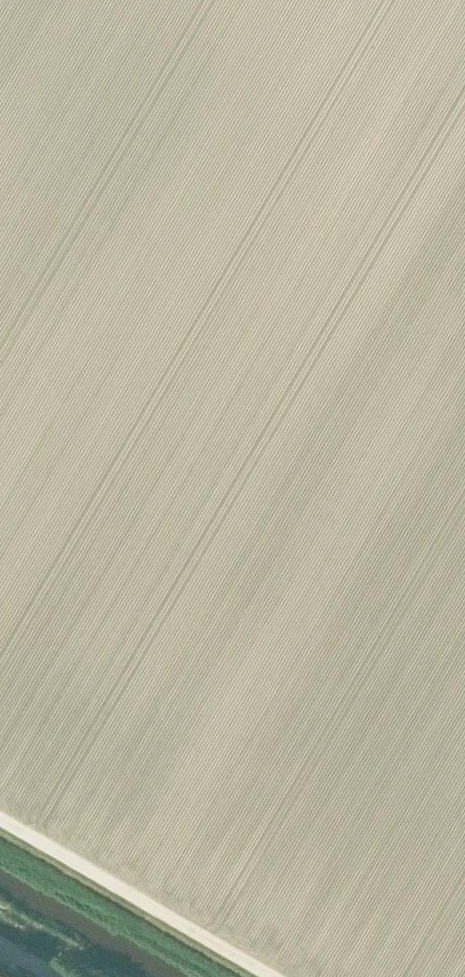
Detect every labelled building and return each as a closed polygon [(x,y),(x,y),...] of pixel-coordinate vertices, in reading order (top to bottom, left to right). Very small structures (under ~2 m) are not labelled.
[(0,965),(0,976),(21,976),(0,965)]
